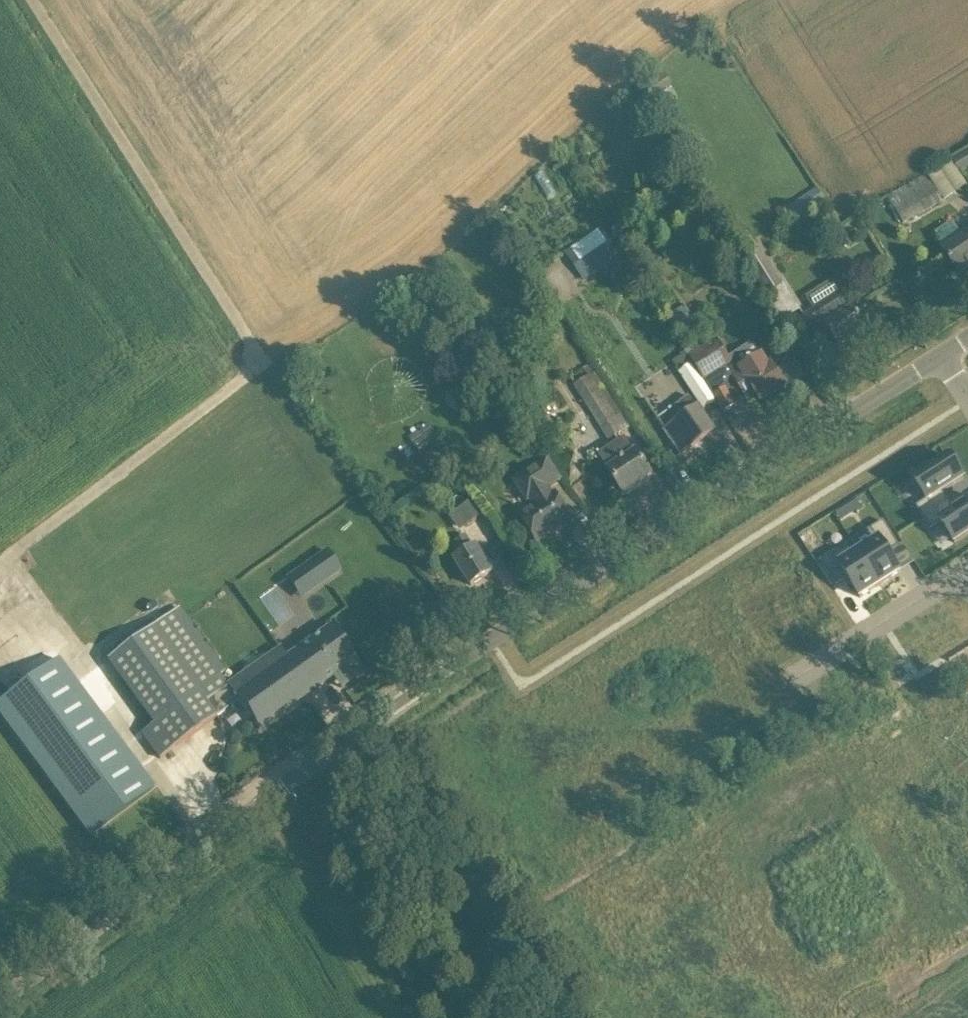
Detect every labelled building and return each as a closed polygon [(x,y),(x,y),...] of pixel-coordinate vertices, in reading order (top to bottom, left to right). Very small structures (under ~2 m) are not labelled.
[(932,182),(892,204),(900,217),(903,223),(904,225),(945,202),(944,200),(932,182)] [(789,206),(780,208),(783,222),(792,220),(791,214),(815,199),(811,192),(789,206)] [(934,234),(935,236),(937,238),(943,248),(943,249),(959,274),(967,268),(967,233),(962,236),(954,224),(953,221),(934,234)] [(567,252),(587,280),(619,257),(599,229),(567,252)] [(783,285),(759,247),(740,259),(765,296),(783,285)] [(815,309),(804,316),(819,340),(830,334),(838,347),(867,329),(856,312),(853,308),(843,291),(836,279),(807,297),(815,309)] [(697,352),(690,357),(694,363),(704,379),(714,396),(736,382),(747,399),(756,394),(761,402),(786,386),(787,386),(777,369),(772,362),(770,363),(763,353),(761,354),(754,342),(729,358),(717,339),(697,352)] [(691,366),(679,373),(703,408),(714,400),(716,399),(714,396),(704,379),(694,363),(691,366)] [(630,427),(591,365),(571,377),(610,440),(630,427)] [(635,375),(649,399),(664,390),(651,367),(635,375)] [(683,454),(715,432),(698,408),(697,409),(689,397),(669,411),(676,422),(665,430),(683,454)] [(410,435),(423,456),(444,444),(431,422),(410,435)] [(623,493),(652,474),(637,452),(635,454),(624,438),(599,454),(623,493)] [(938,466),(915,481),(915,482),(928,501),(917,508),(924,520),(949,504),(943,494),(964,480),(950,458),(949,460),(947,457),(937,463),(938,466)] [(563,488),(546,462),(513,483),(530,510),(521,516),(538,543),(573,521),(555,493),(563,488)] [(473,499),(450,517),(461,531),(484,512),(473,499)] [(857,501),(836,515),(841,523),(862,510),(857,501)] [(924,520),(932,531),(942,524),(955,544),(967,536),(967,505),(955,513),(949,504),(924,520)] [(859,554),(881,587),(901,574),(889,555),(900,547),(884,522),(871,531),(878,541),(859,554)] [(472,586),(493,573),(476,547),(474,549),(466,536),(455,543),(463,556),(456,560),(472,586)] [(340,569),(327,550),(300,569),(313,588),(340,569)] [(827,559),(821,563),(837,589),(848,581),(860,600),(881,587),(859,554),(841,566),(838,562),(834,555),(827,559)] [(693,604),(683,611),(688,619),(698,612),(693,604)] [(226,673),(179,608),(107,661),(153,725),(151,727),(151,728),(143,734),(160,759),(240,702),(244,699),(231,681),(227,684),(222,677),(226,673)] [(678,621),(668,627),(673,635),(683,629),(678,621)] [(364,672),(331,626),(286,658),(311,692),(342,670),(351,681),(364,672)] [(649,633),(638,639),(644,647),(654,641),(649,633)] [(240,702),(259,729),(311,692),(286,658),(279,647),(231,681),(244,699),(240,702)] [(0,701),(0,714),(91,836),(155,788),(58,658),(0,701)] [(853,737),(845,742),(851,752),(859,747),(853,737)] [(859,747),(851,752),(858,762),(866,757),(859,747)] [(876,773),(868,778),(874,788),(882,783),(876,773)] [(882,783),(874,788),(881,798),(889,793),(882,783)] [(900,811),(892,816),(899,826),(907,821),(900,811)] [(861,820),(851,826),(856,834),(866,828),(861,820)] [(856,834),(851,826),(841,832),(846,841),(856,834)] [(820,845),(810,852),(815,860),(826,853),(820,845)] [(815,860),(810,852),(800,858),(805,866),(815,860)] [(795,882),(790,874),(780,880),(785,889),(795,882)]
